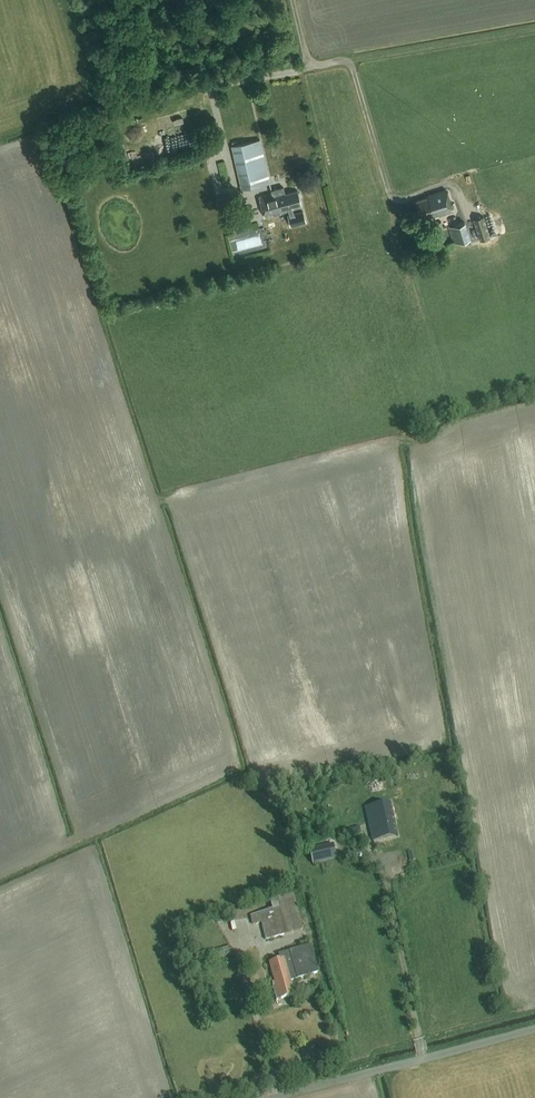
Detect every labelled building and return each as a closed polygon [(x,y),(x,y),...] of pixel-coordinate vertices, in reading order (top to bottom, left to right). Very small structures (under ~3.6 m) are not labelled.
[(271,182),(261,138),(231,145),(241,189),(271,182)] [(266,216),(289,210),(290,213),(288,214),(291,226),(306,222),(303,210),(294,213),(292,206),(301,203),(297,189),(285,193),(283,186),(271,190),(272,192),(260,196),(266,216)] [(435,216),(452,210),(446,189),(427,195),(428,197),(416,201),(422,218),(434,214),(435,216)] [(473,219),(480,240),(490,237),(484,215),(473,219)] [(465,222),(448,227),(453,244),(470,239),(465,222)] [(366,807),(365,807),(373,841),(373,840),(397,835),(397,836),(398,836),(390,801),(389,802),(390,803),(366,808),(366,807)] [(345,831),(362,827),(359,819),(343,823),(345,831)] [(333,844),(309,850),(313,864),(336,858),(333,844)] [(260,922),(266,940),(302,930),(291,894),(270,900),(272,909),(250,916),(253,924),(260,922)] [(213,958),(233,952),(231,945),(211,951),(213,958)] [(290,980),(318,972),(310,946),(278,954),(280,960),(269,963),(274,982),(272,983),(276,1000),(294,995),(290,980)]
